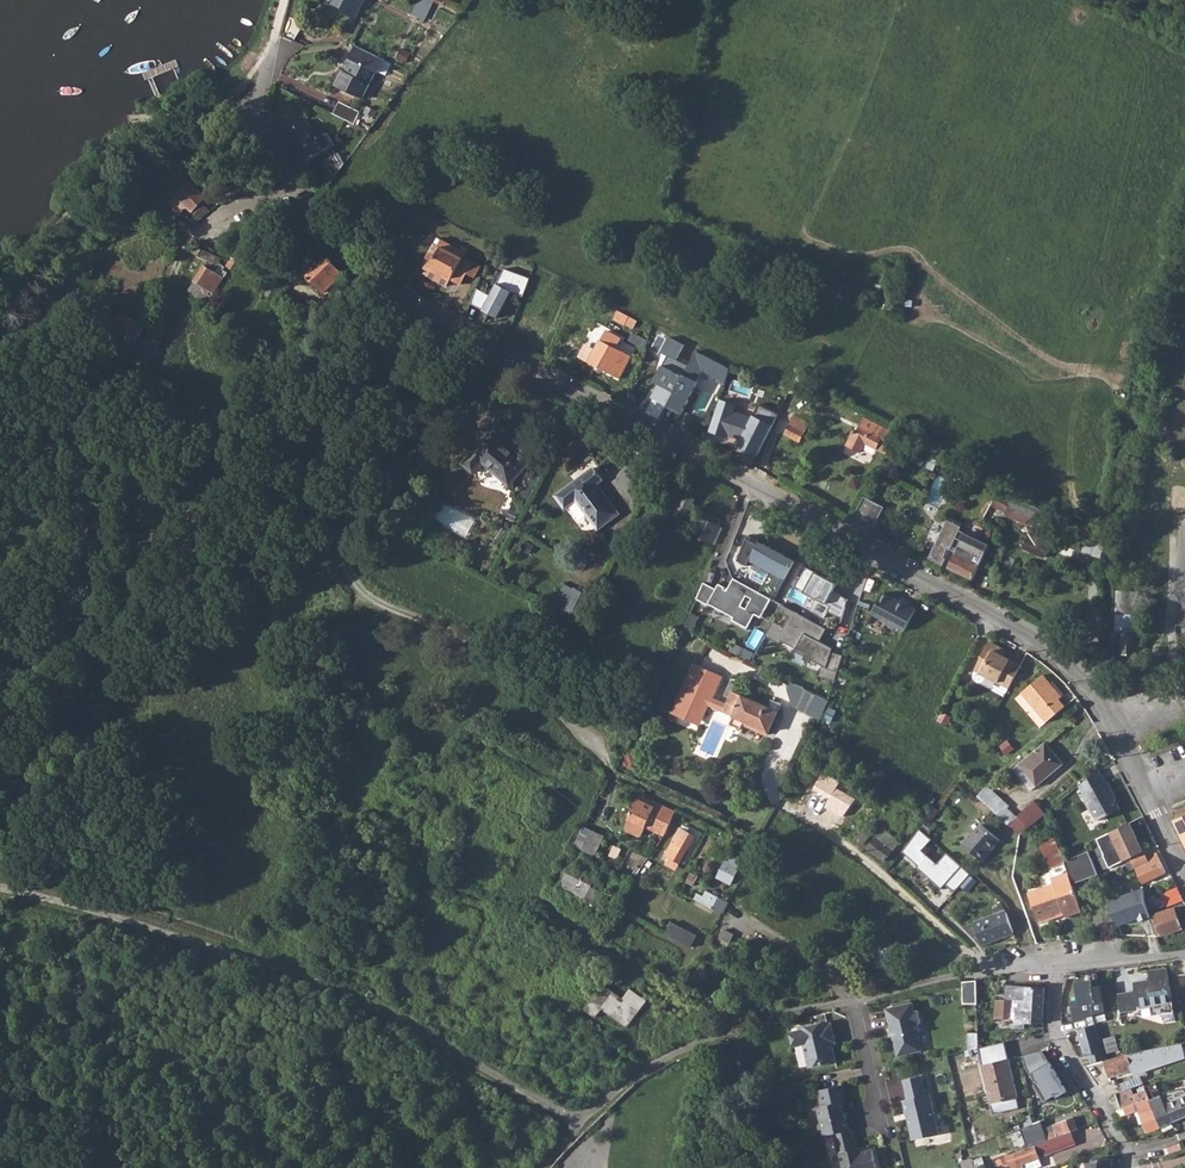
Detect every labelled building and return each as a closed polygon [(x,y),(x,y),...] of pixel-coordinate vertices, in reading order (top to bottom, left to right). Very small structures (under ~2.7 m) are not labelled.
[(355,17),(362,0),(333,0),(332,2),(342,7),(340,11),(355,17)] [(436,0),(419,0),(414,13),(429,19),(436,0)] [(283,35),(296,40),(302,25),(301,20),(290,16),(283,35)] [(336,83),(363,95),(376,69),(378,71),(385,57),(355,42),(336,83)] [(334,113),(355,122),(361,110),(340,101),(334,113)] [(286,130),(304,160),(332,144),(325,133),(316,138),(305,120),(286,130)] [(335,152),(321,160),(330,176),(341,161),(335,152)] [(187,214),(195,222),(207,211),(208,212),(210,210),(201,200),(205,196),(190,181),(168,202),(178,212),(186,204),(191,210),(187,214)] [(213,293),(227,273),(219,268),(218,264),(220,259),(205,251),(195,245),(192,251),(208,260),(189,290),(202,299),(208,290),(213,293)] [(431,266),(453,278),(463,258),(442,246),(431,266)] [(305,273),(322,292),(342,274),(330,262),(332,260),(329,257),(327,258),(325,255),(318,262),(317,261),(305,273)] [(227,266),(236,272),(243,262),(234,257),(227,266)] [(504,270),(489,297),(475,290),(470,305),(496,319),(509,294),(522,299),(529,280),(504,270)] [(263,296),(272,300),(282,283),(273,278),(263,296)] [(208,290),(202,299),(207,303),(213,293),(208,290)] [(303,311),(313,316),(316,310),(306,305),(303,311)] [(619,310),(615,318),(633,327),(634,324),(627,320),(630,315),(619,310)] [(135,342),(146,325),(120,315),(113,328),(135,342)] [(602,369),(620,379),(631,357),(616,349),(621,340),(606,332),(589,363),(596,366),(602,369)] [(666,408),(681,415),(689,400),(687,399),(702,371),(717,379),(724,366),(696,351),(688,366),(676,360),(684,345),(669,337),(661,353),(667,356),(654,382),(665,388),(668,382),(677,387),(674,393),(666,408)] [(97,357),(117,370),(124,359),(103,347),(97,357)] [(599,375),(602,369),(596,366),(594,371),(599,375)] [(730,369),(724,366),(717,379),(725,383),(730,369)] [(674,393),(677,387),(668,382),(665,388),(674,393)] [(896,436),(863,419),(857,432),(854,437),(851,444),(862,449),(864,443),(885,454),(896,436)] [(482,462),(509,486),(534,457),(523,447),(516,454),(501,441),(507,433),(496,423),(462,463),(472,473),(482,462)] [(787,433),(801,441),(807,431),(793,424),(787,433)] [(322,440),(336,447),(341,436),(335,433),(337,430),(328,426),(322,440)] [(853,430),(846,445),(860,452),(862,449),(851,444),(854,437),(857,432),(853,430)] [(576,498),(590,516),(598,528),(619,513),(597,483),(602,479),(594,467),(556,495),(564,507),(576,498)] [(961,495),(971,500),(978,486),(969,481),(961,495)] [(1023,548),(1044,557),(1046,551),(1052,536),(1048,534),(1054,521),(1010,502),(1012,498),(999,492),(993,506),(1006,512),(1005,514),(1027,525),(1028,521),(1038,526),(1034,536),(1029,534),(1023,548)] [(670,506),(686,515),(695,499),(684,493),(681,498),(677,495),(670,506)] [(852,524),(871,535),(886,510),(866,499),(852,524)] [(693,534),(710,542),(720,521),(703,512),(693,534)] [(948,520),(961,527),(962,526),(948,518),(948,520)] [(973,578),(990,544),(960,529),(961,527),(948,520),(929,556),(943,563),(946,558),(943,557),(948,548),(955,552),(948,566),(973,578)] [(771,598),(774,600),(795,561),(748,535),(738,560),(747,565),(753,564),(754,562),(771,571),(760,592),(734,578),(728,589),(725,587),(726,585),(720,582),(717,587),(700,579),(692,596),(708,605),(708,604),(734,617),(733,620),(748,627),(755,614),(761,617),(771,598)] [(942,565),(943,563),(929,556),(929,558),(942,565)] [(827,611),(842,619),(848,599),(833,591),(837,584),(805,567),(794,587),(830,606),(827,611)] [(559,610),(577,620),(590,597),(572,587),(559,610)] [(1117,611),(1137,612),(1137,591),(1117,590),(1117,611)] [(890,597),(882,593),(871,614),(885,621),(886,624),(895,629),(896,627),(904,631),(916,608),(898,599),(897,601),(890,597)] [(832,651),(833,648),(820,641),(817,639),(820,635),(798,624),(803,616),(782,605),(778,611),(789,616),(783,627),(776,623),(768,637),(780,644),(781,641),(823,663),(819,675),(836,680),(843,654),(832,651)] [(826,629),(803,616),(798,624),(820,635),(817,639),(820,641),(826,629)] [(361,630),(377,636),(382,623),(366,617),(361,630)] [(765,636),(768,637),(776,623),(772,621),(765,636)] [(1119,633),(1119,655),(1138,654),(1138,633),(1119,633)] [(1002,649),(989,642),(974,670),(1009,688),(1021,665),(1004,656),(999,654),(1002,649)] [(694,663),(671,713),(685,719),(690,710),(704,716),(708,706),(711,707),(712,710),(717,712),(719,711),(732,716),(744,722),(769,732),(781,704),(772,700),(768,707),(732,691),(726,704),(712,699),(722,676),(694,663)] [(1021,693),(1046,722),(1065,706),(1059,699),(1062,697),(1043,675),(1021,693)] [(792,704),(820,719),(828,700),(791,682),(787,690),(792,704)] [(827,705),(823,719),(833,721),(836,708),(827,705)] [(417,722),(436,732),(440,724),(429,719),(434,710),(425,706),(417,722)] [(690,710),(685,719),(671,713),(669,720),(696,733),(704,716),(690,710)] [(729,724),(741,730),(743,725),(744,722),(732,716),(729,724)] [(328,734),(335,738),(341,725),(338,724),(340,720),(335,718),(328,734)] [(743,725),(767,736),(769,732),(744,722),(743,725)] [(1018,765),(1035,786),(1062,764),(1045,743),(1018,765)] [(819,766),(833,774),(837,768),(833,766),(833,764),(824,758),(819,766)] [(1082,794),(1095,820),(1115,810),(1110,801),(1113,799),(1110,793),(1112,792),(1107,782),(1104,783),(1098,770),(1079,785),(1083,794),(1082,794)] [(815,789),(832,799),(842,783),(824,773),(815,789)] [(647,828),(664,835),(668,828),(676,811),(640,795),(626,828),(627,832),(639,837),(643,836),(647,828)] [(910,809),(920,816),(927,806),(917,799),(910,809)] [(1007,824),(1019,835),(1045,814),(1035,802),(1007,824)] [(1184,844),(1184,814),(1172,819),(1184,844)] [(962,843),(982,861),(988,854),(987,853),(999,839),(982,824),(973,834),(971,833),(962,843)] [(1131,858),(1139,854),(1135,845),(1134,846),(1133,844),(1134,840),(1136,839),(1129,824),(1097,839),(1105,854),(1103,855),(1110,868),(1131,858)] [(857,839),(864,844),(873,833),(866,827),(857,839)] [(955,892),(971,874),(947,853),(937,863),(922,850),(932,839),(919,828),(902,851),(918,865),(917,866),(941,888),(945,884),(955,892)] [(667,855),(680,863),(688,850),(689,850),(696,837),(680,829),(673,841),(674,842),(667,855)] [(868,849),(885,861),(899,842),(881,830),(868,849)] [(583,851),(595,856),(604,836),(592,831),(583,851)] [(1053,868),(1066,862),(1054,835),(1041,841),(1053,868)] [(635,846),(646,851),(650,844),(638,839),(635,846)] [(1131,858),(1143,884),(1165,873),(1156,855),(1146,860),(1142,852),(1139,854),(1131,858)] [(729,853),(726,858),(739,865),(743,860),(729,853)] [(1030,892),(1039,921),(1065,912),(1066,918),(1082,913),(1073,885),(1098,877),(1089,853),(1066,862),(1070,873),(1054,878),(1056,884),(1030,892)] [(730,883),(739,865),(726,858),(716,876),(730,883)] [(562,879),(579,887),(585,876),(567,868),(562,879)] [(1137,887),(1106,898),(1116,926),(1147,916),(1137,887)] [(1160,895),(1164,904),(1181,897),(1177,887),(1160,895)] [(586,898),(595,903),(601,893),(592,888),(586,898)] [(696,899),(723,912),(728,901),(707,891),(704,896),(699,893),(696,899)] [(1150,916),(1157,937),(1182,929),(1174,908),(1150,916)] [(974,922),(982,946),(1015,936),(1007,911),(974,922)] [(674,934),(693,944),(697,936),(678,927),(674,934)] [(1163,1010),(1175,1008),(1168,967),(1150,970),(1151,978),(1134,982),(1136,991),(1119,993),(1122,1012),(1140,1010),(1139,1007),(1151,1005),(1153,1015),(1163,1013),(1163,1010)] [(963,980),(965,1003),(979,1002),(977,979),(963,980)] [(1093,986),(1092,980),(1075,982),(1078,1000),(1071,1001),(1074,1022),(1095,1015),(1093,1003),(1095,1003),(1095,1002),(1093,986)] [(603,1009),(629,1028),(648,1001),(631,989),(625,998),(605,985),(586,1010),(597,1017),(603,1009)] [(1102,985),(1093,986),(1095,1002),(1104,1000),(1102,985)] [(1026,1010),(1043,1011),(1045,989),(1006,986),(1005,998),(1026,999),(1026,1010)] [(1014,1028),(1026,1028),(1026,1022),(1042,1023),(1043,1011),(1026,1010),(1026,999),(1005,998),(996,996),(995,1018),(1006,1018),(1006,1025),(1014,1025),(1014,1028)] [(887,1009),(892,1031),(894,1030),(896,1037),(894,1040),(897,1056),(922,1051),(918,1032),(920,1032),(918,1023),(921,1023),(918,1011),(915,1012),(914,1003),(887,1009)] [(1177,1020),(1175,1008),(1163,1010),(1163,1013),(1165,1022),(1177,1020)] [(831,1045),(829,1037),(834,1036),(830,1023),(826,1024),(826,1022),(799,1028),(800,1030),(789,1032),(792,1047),(803,1044),(808,1068),(835,1061),(831,1045)] [(1078,1028),(1086,1055),(1091,1053),(1104,1050),(1096,1023),(1078,1028)] [(979,1032),(969,1032),(970,1046),(979,1046),(979,1032)] [(1105,1039),(1109,1053),(1120,1049),(1116,1035),(1105,1039)] [(1111,1076),(1139,1067),(1184,1053),(1184,1042),(1127,1052),(1127,1054),(1106,1061),(1111,1076)] [(1093,1062),(1106,1058),(1104,1050),(1091,1053),(1093,1062)] [(1059,1096),(1069,1090),(1043,1051),(1023,1055),(1026,1067),(1037,1084),(1034,1085),(1045,1102),(1057,1094),(1059,1096)] [(1139,1067),(1141,1072),(1184,1058),(1184,1053),(1139,1067)] [(982,1065),(992,1103),(991,1103),(993,1114),(1019,1108),(1016,1097),(1018,1097),(1009,1059),(982,1065)] [(922,1075),(903,1080),(908,1100),(904,1101),(906,1113),(909,1113),(910,1119),(907,1119),(913,1140),(939,1134),(930,1095),(927,1096),(922,1075)] [(1121,1083),(1124,1090),(1131,1087),(1144,1083),(1141,1076),(1121,1083)] [(1144,1087),(1161,1125),(1171,1121),(1172,1121),(1163,1099),(1156,1082),(1144,1087)] [(818,1107),(821,1118),(818,1122),(820,1130),(824,1132),(825,1135),(834,1133),(849,1130),(845,1112),(846,1112),(844,1102),(847,1102),(843,1085),(819,1090),(823,1106),(818,1107)] [(1145,1122),(1148,1131),(1161,1125),(1144,1087),(1138,1089),(1139,1093),(1134,1095),(1131,1087),(1124,1090),(1116,1092),(1121,1108),(1137,1103),(1140,1110),(1145,1122)] [(1163,1099),(1172,1121),(1184,1115),(1184,1096),(1180,1098),(1174,1100),(1172,1097),(1172,1095),(1163,1099)] [(1121,1108),(1116,1110),(1120,1117),(1136,1111),(1141,1123),(1145,1122),(1140,1110),(1137,1103),(1121,1108)] [(1032,1115),(1035,1122),(1046,1118),(1043,1111),(1032,1115)] [(1037,1136),(1040,1143),(1041,1143),(1047,1140),(1070,1131),(1076,1129),(1072,1116),(1046,1125),(1044,1129),(1046,1132),(1037,1136)] [(1171,1121),(1161,1125),(1163,1130),(1173,1126),(1171,1121)] [(873,1149),(861,1152),(860,1149),(858,1149),(853,1129),(849,1130),(834,1133),(839,1154),(841,1153),(844,1167),(878,1167),(873,1149)] [(1070,1131),(1047,1140),(1041,1143),(1040,1143),(1031,1145),(1003,1156),(1007,1167),(1012,1167),(1026,1167),(1024,1163),(1040,1157),(1075,1143),(1070,1131)] [(1024,1163),(1026,1167),(1036,1167),(1043,1165),(1040,1157),(1024,1163)] [(973,1160),(975,1166),(984,1164),(982,1158),(973,1160)] [(1113,1158),(1099,1158),(1099,1160),(1093,1160),(1093,1162),(1087,1162),(1087,1167),(1113,1167),(1113,1158)]
